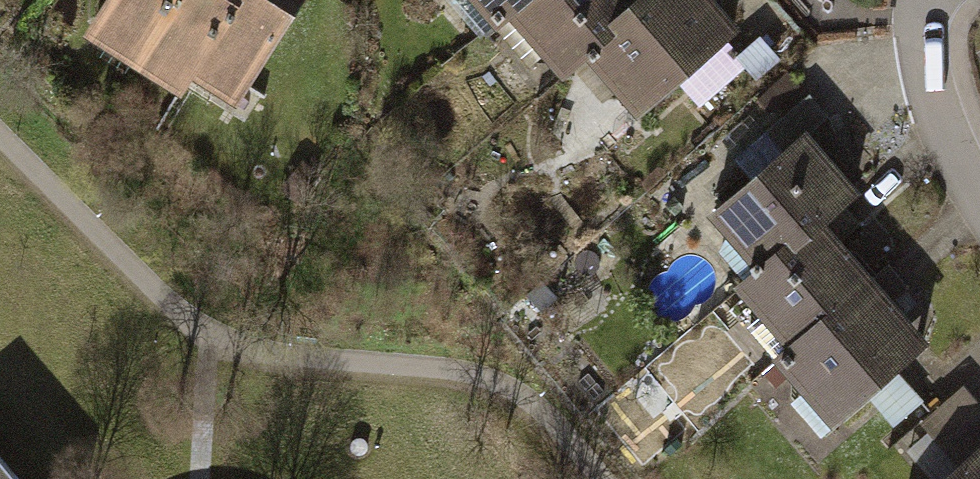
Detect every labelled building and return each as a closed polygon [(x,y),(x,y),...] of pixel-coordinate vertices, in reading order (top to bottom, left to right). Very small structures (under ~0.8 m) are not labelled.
[(89,23),(137,53),(170,0),(103,0),(89,23)] [(137,53),(183,81),(195,61),(233,0),(170,0),(137,53)] [(241,89),(296,0),(233,0),(195,61),(241,89)] [(488,33),(527,0),(463,0),(488,33)] [(554,97),(584,73),(638,15),(626,0),(527,0),(488,33),(554,97)] [(736,36),(701,0),(663,0),(584,73),(632,126),(736,36)] [(826,121),(807,99),(732,162),(751,184),(805,139),(826,121)] [(818,223),(852,194),(805,139),(751,184),(722,208),(703,224),(751,280),(818,223)] [(779,351),(865,278),(818,223),(751,280),(732,296),(779,351)] [(825,432),(924,347),(865,278),(779,351),(765,362),(825,432)] [(962,382),(896,438),(933,478),(979,438),(979,401),(962,382)] [(933,478),(979,478),(979,438),(933,478)]
